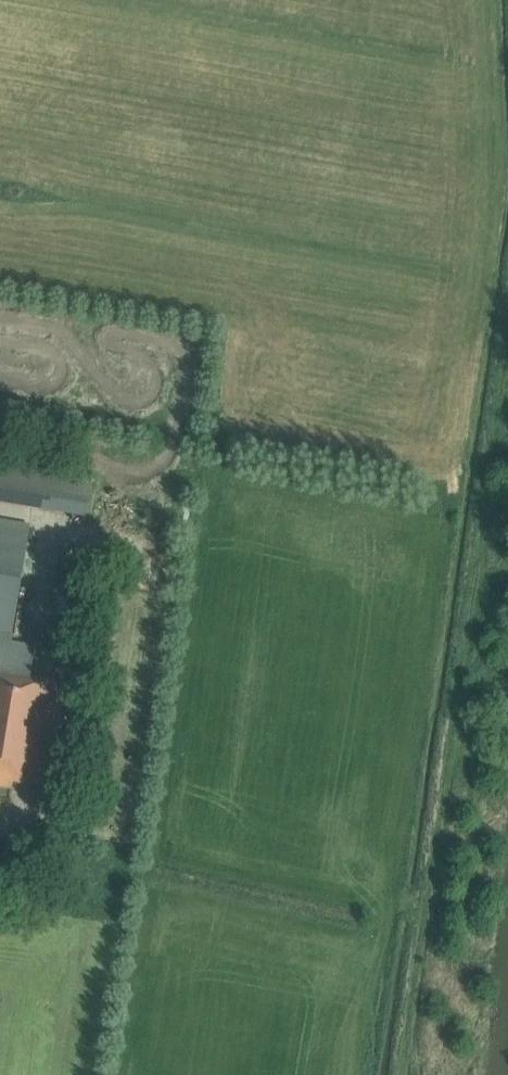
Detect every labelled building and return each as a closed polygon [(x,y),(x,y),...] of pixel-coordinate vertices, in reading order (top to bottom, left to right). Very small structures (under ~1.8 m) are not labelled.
[(86,516),(92,480),(0,465),(0,501),(86,516)] [(29,677),(34,644),(9,640),(29,525),(0,521),(0,673),(29,677)] [(11,789),(12,781),(36,785),(46,787),(50,766),(64,683),(29,677),(0,673),(0,787),(11,789)]
